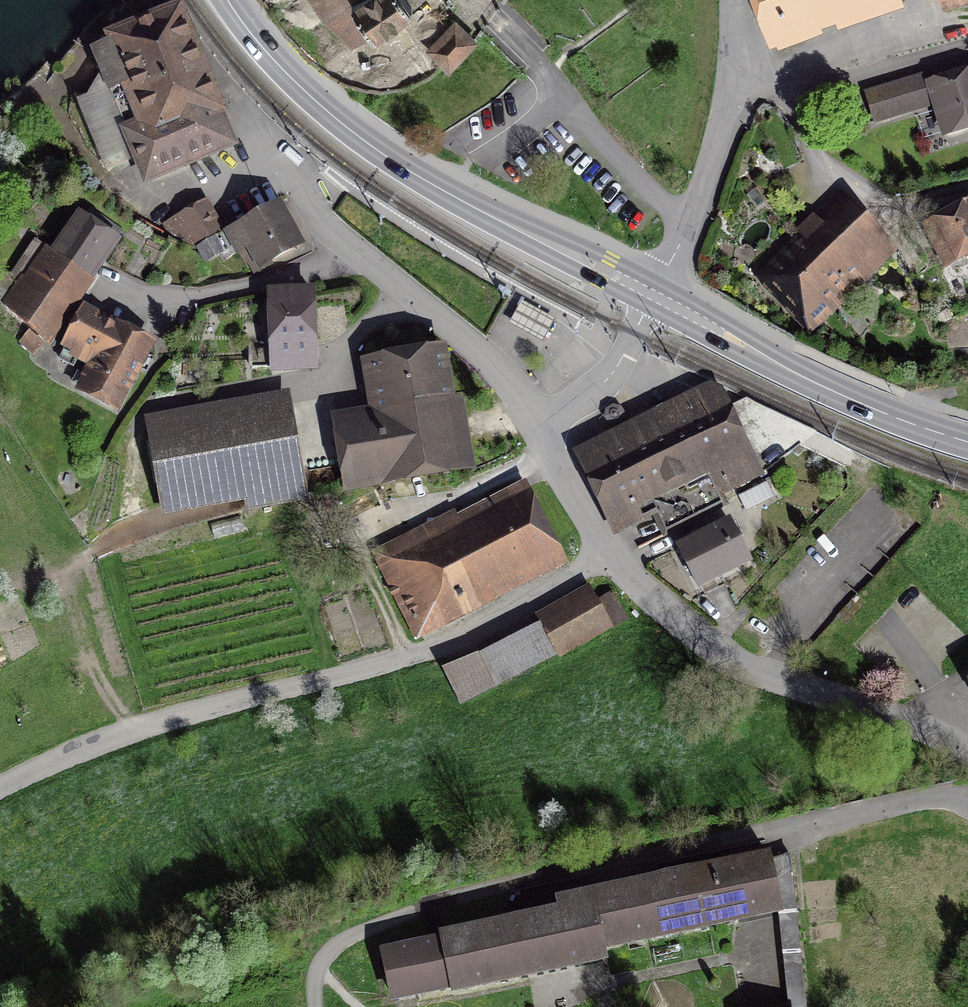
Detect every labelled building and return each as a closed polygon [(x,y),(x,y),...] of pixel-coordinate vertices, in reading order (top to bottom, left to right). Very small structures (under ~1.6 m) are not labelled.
[(358,40),(364,36),(362,34),(411,0),(321,0),(333,17),(343,27),(352,33),(351,35),(358,40)] [(772,44),(889,0),(755,0),(772,44)] [(94,52),(147,178),(182,163),(182,164),(231,144),(212,97),(179,18),(182,17),(179,10),(172,13),(173,16),(158,22),(157,18),(153,20),(154,24),(137,31),(135,27),(131,29),(133,33),(115,40),(116,43),(94,52)] [(455,23),(429,51),(440,61),(449,69),(474,42),(455,23)] [(925,91),(929,105),(939,137),(967,128),(967,78),(925,91)] [(923,83),(867,99),(874,122),(929,105),(925,91),(923,83)] [(841,209),(765,283),(807,326),(883,252),(841,209)] [(205,211),(166,230),(177,251),(215,232),(205,211)] [(924,237),(940,268),(967,253),(967,215),(924,237)] [(278,216),(230,241),(248,275),(296,250),(278,216)] [(4,311),(48,340),(110,247),(75,224),(51,261),(42,255),(4,311)] [(216,239),(200,248),(206,258),(222,250),(216,239)] [(309,300),(268,302),(271,368),(312,366),(309,300)] [(511,325),(543,341),(555,318),(522,302),(511,325)] [(146,353),(84,320),(66,353),(94,368),(80,393),(114,411),(146,353)] [(377,439),(337,444),(344,490),(467,472),(458,408),(447,410),(440,359),(367,370),(377,439)] [(715,395),(576,465),(614,538),(652,519),(646,509),(712,475),(721,494),(756,476),(715,395)] [(286,410),(145,435),(160,513),(246,497),(248,507),(302,497),(286,410)] [(766,485),(739,497),(746,511),(772,499),(766,485)] [(401,538),(372,552),(400,610),(408,607),(422,636),(498,598),(492,585),(528,567),(532,576),(555,564),(523,502),(411,557),(401,538)] [(730,522),(678,548),(698,587),(750,561),(730,522)] [(612,593),(599,601),(615,627),(627,620),(612,593)] [(547,625),(450,676),(461,702),(606,627),(590,599),(545,622),(547,625)] [(563,923),(441,949),(451,993),(452,999),(600,968),(598,957),(778,918),(767,868),(560,912),(563,923)] [(441,949),(379,960),(388,1005),(451,993),(441,949)]
